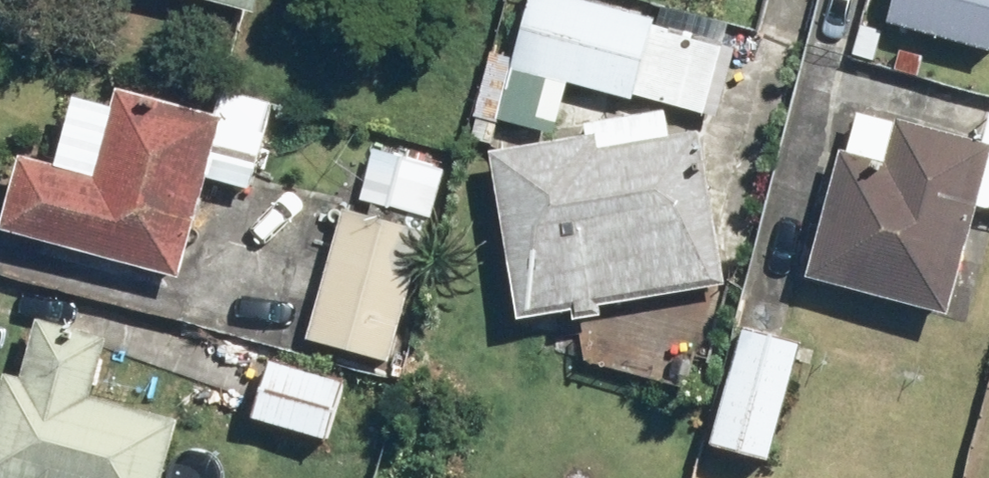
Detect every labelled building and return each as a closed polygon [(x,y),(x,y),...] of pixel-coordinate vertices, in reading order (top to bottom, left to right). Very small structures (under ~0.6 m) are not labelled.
[(241,14),(245,0),(188,0),(241,14)] [(896,28),(988,51),(988,47),(988,0),(903,0),(896,28)] [(527,3),(513,59),(708,107),(722,51),(527,3)] [(9,232),(73,251),(73,253),(164,279),(184,212),(184,211),(210,119),(119,93),(93,184),(30,164),(9,232)] [(832,288),(940,311),(973,163),(865,139),(832,288)] [(493,172),(516,313),(700,283),(677,142),(493,172)] [(381,368),(418,240),(335,216),(298,345),(381,368)] [(712,449),(762,463),(796,352),(746,337),(712,449)] [(27,390),(10,385),(0,423),(0,477),(156,477),(170,426),(82,404),(91,348),(36,340),(27,390)] [(269,369),(256,421),(315,437),(329,384),(269,369)]
